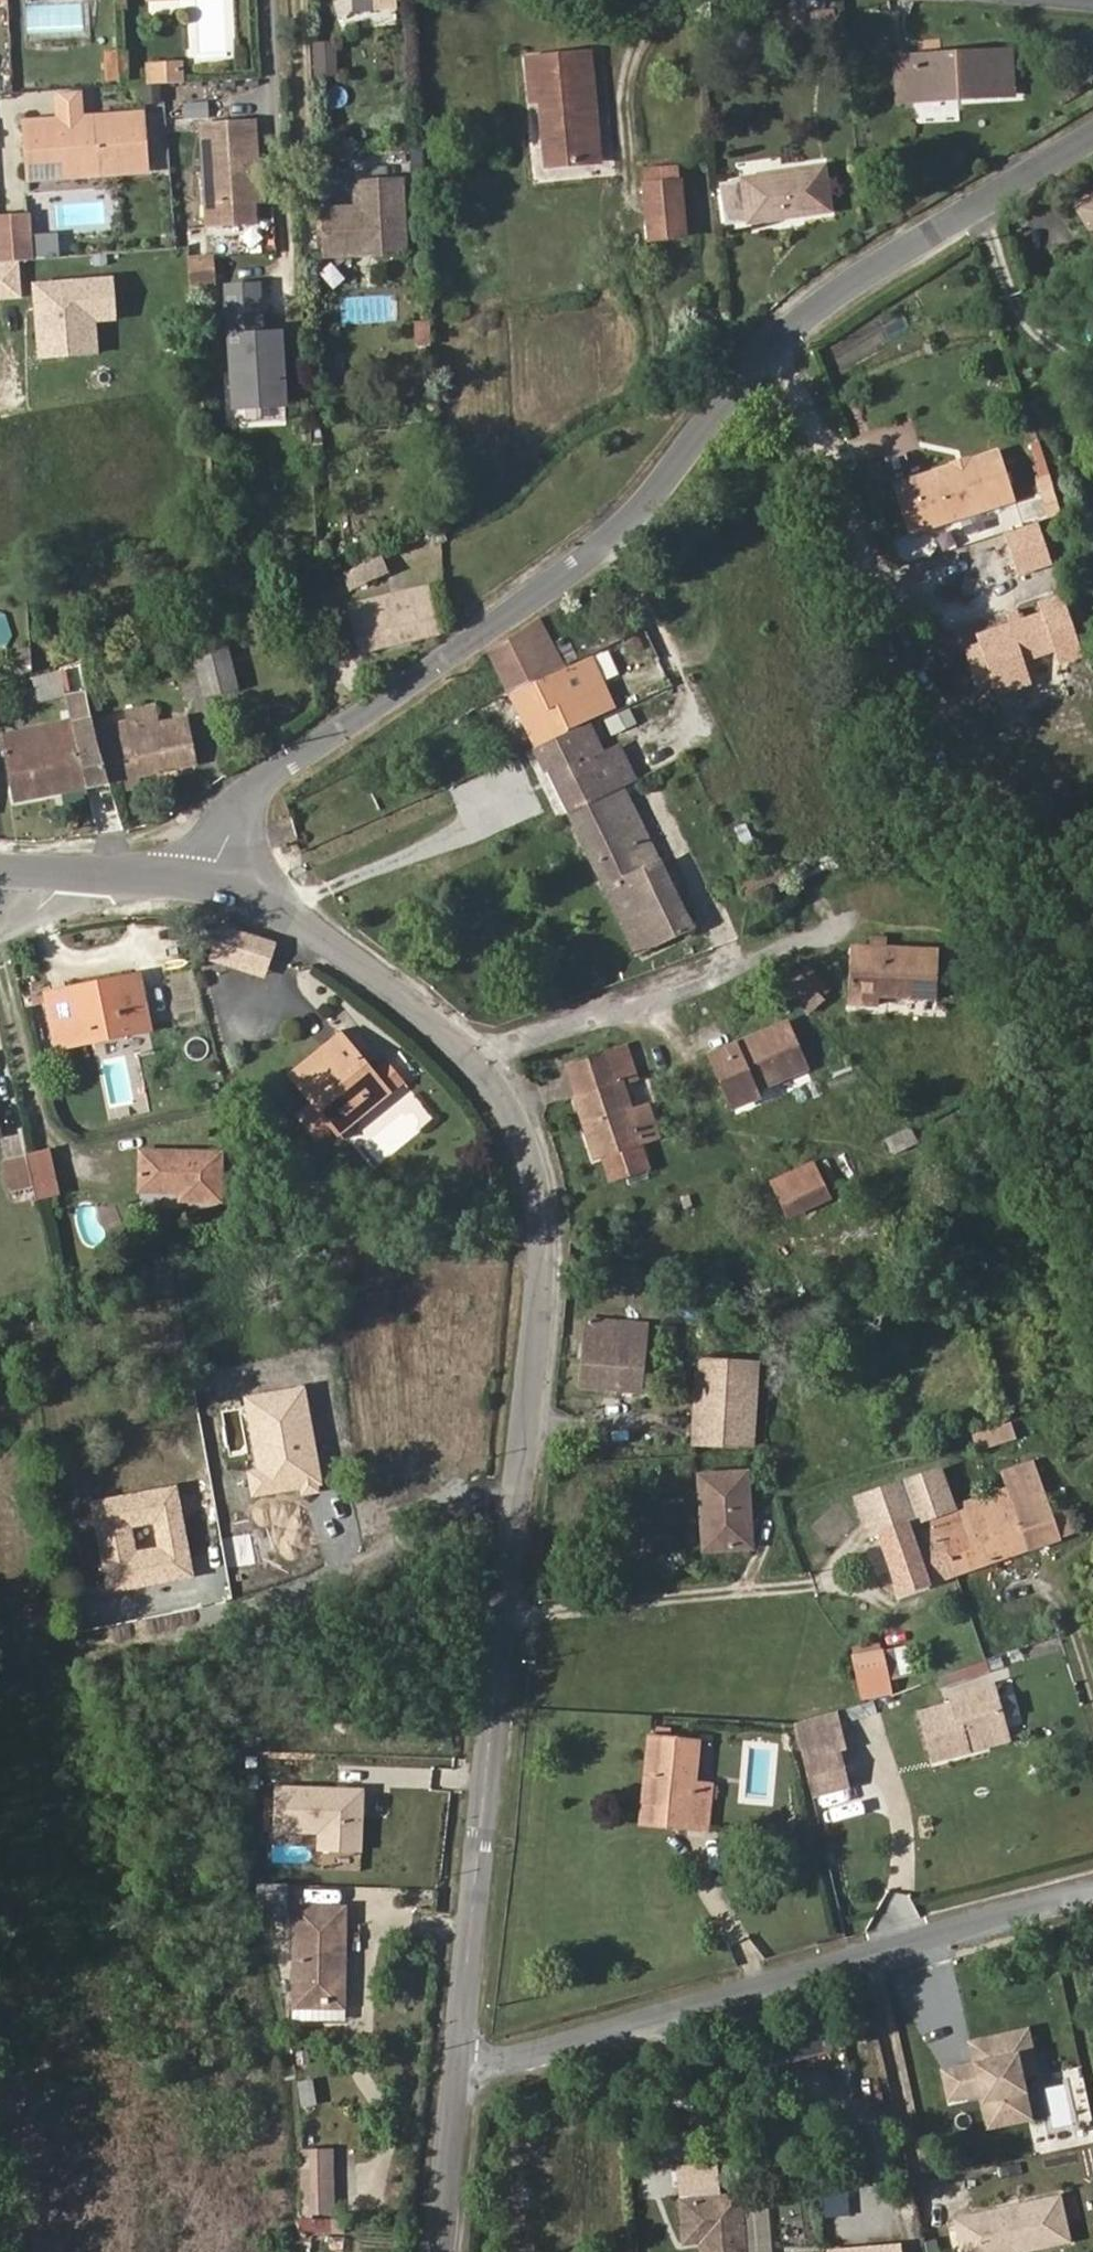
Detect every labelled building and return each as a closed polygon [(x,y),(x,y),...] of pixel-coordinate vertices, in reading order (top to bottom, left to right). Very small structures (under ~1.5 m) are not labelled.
[(337,75),(335,46),(316,47),(317,76),(337,75)] [(1012,94),(1010,50),(912,56),(915,95),(957,92),(957,97),(1012,94)] [(596,146),(587,54),(529,60),(533,101),(541,100),(547,164),(577,161),(576,148),(596,146)] [(915,95),(912,56),(894,57),(897,101),(957,97),(957,92),(915,95)] [(177,82),(175,63),(147,65),(149,84),(177,82)] [(161,99),(160,86),(142,87),(143,100),(161,99)] [(81,118),(79,91),(56,93),(58,119),(81,118)] [(146,165),(142,113),(81,118),(58,119),(24,122),(27,160),(49,159),(50,172),(146,165)] [(257,165),(254,121),(201,125),(207,226),(255,223),(254,201),(252,167),(257,167),(257,165)] [(597,159),(596,146),(576,148),(577,161),(597,159)] [(50,172),(49,159),(27,160),(28,179),(146,170),(146,165),(50,172)] [(261,201),(259,165),(257,165),(257,167),(252,167),(254,201),(261,201)] [(677,180),(676,167),(644,170),(645,184),(677,180)] [(829,210),(823,167),(742,178),(742,180),(720,183),(726,223),(748,220),(748,221),(829,210)] [(407,256),(403,178),(356,180),(357,208),(357,211),(351,211),(347,208),(321,209),(324,257),(350,256),(349,240),(376,239),(377,257),(407,256)] [(685,236),(680,180),(677,180),(645,184),(643,184),(649,239),(685,236)] [(1092,250),(1092,192),(1070,203),(1092,250)] [(28,214),(0,216),(0,264),(31,262),(29,236),(28,214)] [(29,236),(31,262),(57,261),(55,235),(29,236)] [(213,282),(212,256),(188,258),(190,284),(213,282)] [(224,329),(261,325),(256,281),(220,285),(224,329)] [(410,348),(426,348),(427,321),(410,321),(410,348)] [(279,335),(222,333),(220,411),(277,413),(279,335)] [(956,514),(980,506),(984,508),(1015,499),(999,450),(968,459),(966,464),(956,467),(952,465),(909,478),(911,486),(895,491),(908,532),(954,518),(956,514)] [(968,459),(967,456),(951,461),(952,465),(956,467),(966,464),(968,459)] [(350,590),(388,573),(381,558),(343,574),(350,590)] [(437,632),(426,587),(350,606),(361,650),(437,632)] [(10,641),(3,616),(0,617),(0,644),(10,641)] [(577,658),(567,639),(554,645),(539,616),(515,634),(507,638),(489,649),(509,692),(565,665),(577,658)] [(287,633),(282,620),(272,624),(277,637),(287,633)] [(619,639),(629,662),(651,653),(641,630),(619,639)] [(31,671),(30,646),(19,646),(21,674),(31,671)] [(234,686),(226,648),(177,659),(186,699),(207,694),(207,692),(234,686)] [(588,721),(599,715),(599,714),(613,708),(589,656),(566,667),(565,665),(509,692),(535,747),(566,731),(574,725),(575,726),(588,721)] [(66,698),(59,675),(29,684),(35,707),(66,698)] [(97,741),(95,730),(88,697),(67,701),(71,721),(76,747),(86,786),(109,781),(97,741)] [(194,763),(188,725),(162,731),(160,721),(156,704),(126,711),(128,722),(95,730),(97,741),(109,781),(126,778),(137,775),(194,763)] [(162,731),(188,725),(187,715),(160,721),(162,731)] [(71,721),(0,735),(0,747),(1,752),(7,751),(15,799),(86,786),(76,747),(71,721)] [(635,779),(619,747),(604,754),(588,721),(575,726),(574,725),(566,731),(535,747),(547,772),(567,813),(621,786),(635,779)] [(139,784),(137,775),(126,778),(127,787),(139,784)] [(676,897),(657,859),(621,786),(567,813),(568,814),(603,885),(622,924),(676,897)] [(692,929),(676,897),(622,924),(638,955),(692,929)] [(268,960),(274,941),(223,924),(217,943),(232,948),(227,964),(247,970),(252,954),(268,960)] [(227,964),(232,948),(217,943),(211,958),(227,964)] [(876,955),(876,947),(849,946),(849,954),(876,955)] [(936,1000),(938,949),(876,947),(876,955),(849,954),(847,1003),(879,1005),(879,998),(936,1000)] [(263,975),(268,960),(252,954),(247,970),(263,975)] [(781,985),(787,980),(778,970),(772,976),(781,985)] [(823,998),(798,970),(787,980),(781,985),(782,986),(807,1012),(823,998)] [(149,1029),(138,975),(45,993),(56,1047),(149,1029)] [(781,985),(772,976),(769,980),(778,990),(782,986),(781,985)] [(168,983),(174,1027),(203,1023),(198,979),(168,983)] [(755,1089),(806,1067),(786,1021),(737,1042),(710,1054),(732,1107),(758,1096),(755,1089)] [(338,1132),(407,1076),(398,1065),(374,1084),(367,1076),(357,1064),(362,1060),(338,1032),(321,1046),(323,1048),(291,1075),(313,1103),(298,1115),(316,1137),(331,1125),(338,1132)] [(657,1136),(646,1105),(631,1110),(622,1083),(635,1078),(624,1046),(567,1065),(577,1094),(574,1095),(590,1144),(598,1141),(602,1154),(610,1179),(646,1167),(638,1143),(657,1136)] [(374,1084),(398,1065),(391,1056),(367,1076),(374,1084)] [(918,1142),(910,1126),(884,1138),(892,1154),(918,1142)] [(602,1154),(598,1141),(590,1144),(595,1157),(602,1154)] [(57,1193),(48,1151),(25,1156),(32,1188),(35,1198),(57,1193)] [(220,1199),(221,1152),(141,1151),(140,1190),(184,1190),(184,1199),(220,1199)] [(32,1188),(25,1156),(5,1161),(12,1192),(32,1188)] [(827,1193),(812,1162),(772,1181),(786,1212),(827,1193)] [(640,1392),(646,1325),(587,1319),(581,1387),(640,1392)] [(748,1443),(755,1364),(700,1362),(694,1441),(748,1443)] [(978,1447),(1013,1435),(1010,1423),(974,1435),(978,1447)] [(1039,1476),(1034,1460),(1000,1472),(1006,1488),(1039,1476)] [(956,1574),(935,1514),(954,1507),(940,1468),(854,1497),(868,1535),(877,1531),(899,1594),(930,1582),(956,1574)] [(751,1546),(746,1472),(699,1475),(702,1514),(709,1513),(711,1549),(751,1546)] [(1052,1515),(1039,1476),(1006,1488),(1026,1549),(1060,1538),(1052,1515)] [(956,1574),(1026,1549),(1006,1488),(959,1505),(954,1507),(935,1514),(956,1574)] [(1073,1533),(1065,1511),(1052,1515),(1060,1538),(1073,1533)] [(711,1549),(709,1513),(702,1514),(704,1549),(711,1549)] [(912,1675),(906,1645),(883,1650),(890,1680),(912,1675)] [(890,1680),(883,1650),(853,1656),(860,1686),(890,1680)] [(892,1692),(890,1680),(860,1686),(862,1698),(892,1692)] [(1005,1732),(992,1684),(950,1696),(952,1704),(920,1713),(932,1759),(969,1749),(976,1747),(974,1741),(1005,1732)] [(976,1747),(1007,1739),(1005,1732),(974,1741),(976,1747)] [(711,1784),(695,1782),(699,1741),(649,1736),(642,1806),(689,1811),(687,1828),(706,1830),(711,1784)] [(844,1785),(836,1750),(803,1758),(811,1794),(844,1785)] [(687,1828),(689,1811),(642,1806),(640,1824),(687,1828)] [(260,1899),(283,1899),(283,1883),(260,1882),(260,1899)] [(302,1886),(301,1901),(341,1903),(342,1887),(302,1886)] [(344,2007),(345,1907),(296,1907),(295,2006),(344,2007)] [(757,2071),(833,2050),(823,2015),(747,2036),(757,2071)] [(297,2104),(313,2104),(313,2079),(297,2079),(297,2104)] [(332,2212),(331,2151),(303,2152),(305,2212),(332,2212)] [(739,2196),(682,2201),(685,2242),(702,2240),(703,2251),(744,2251),(739,2196)] [(918,2243),(843,2250),(843,2251),(919,2251),(918,2243)]
